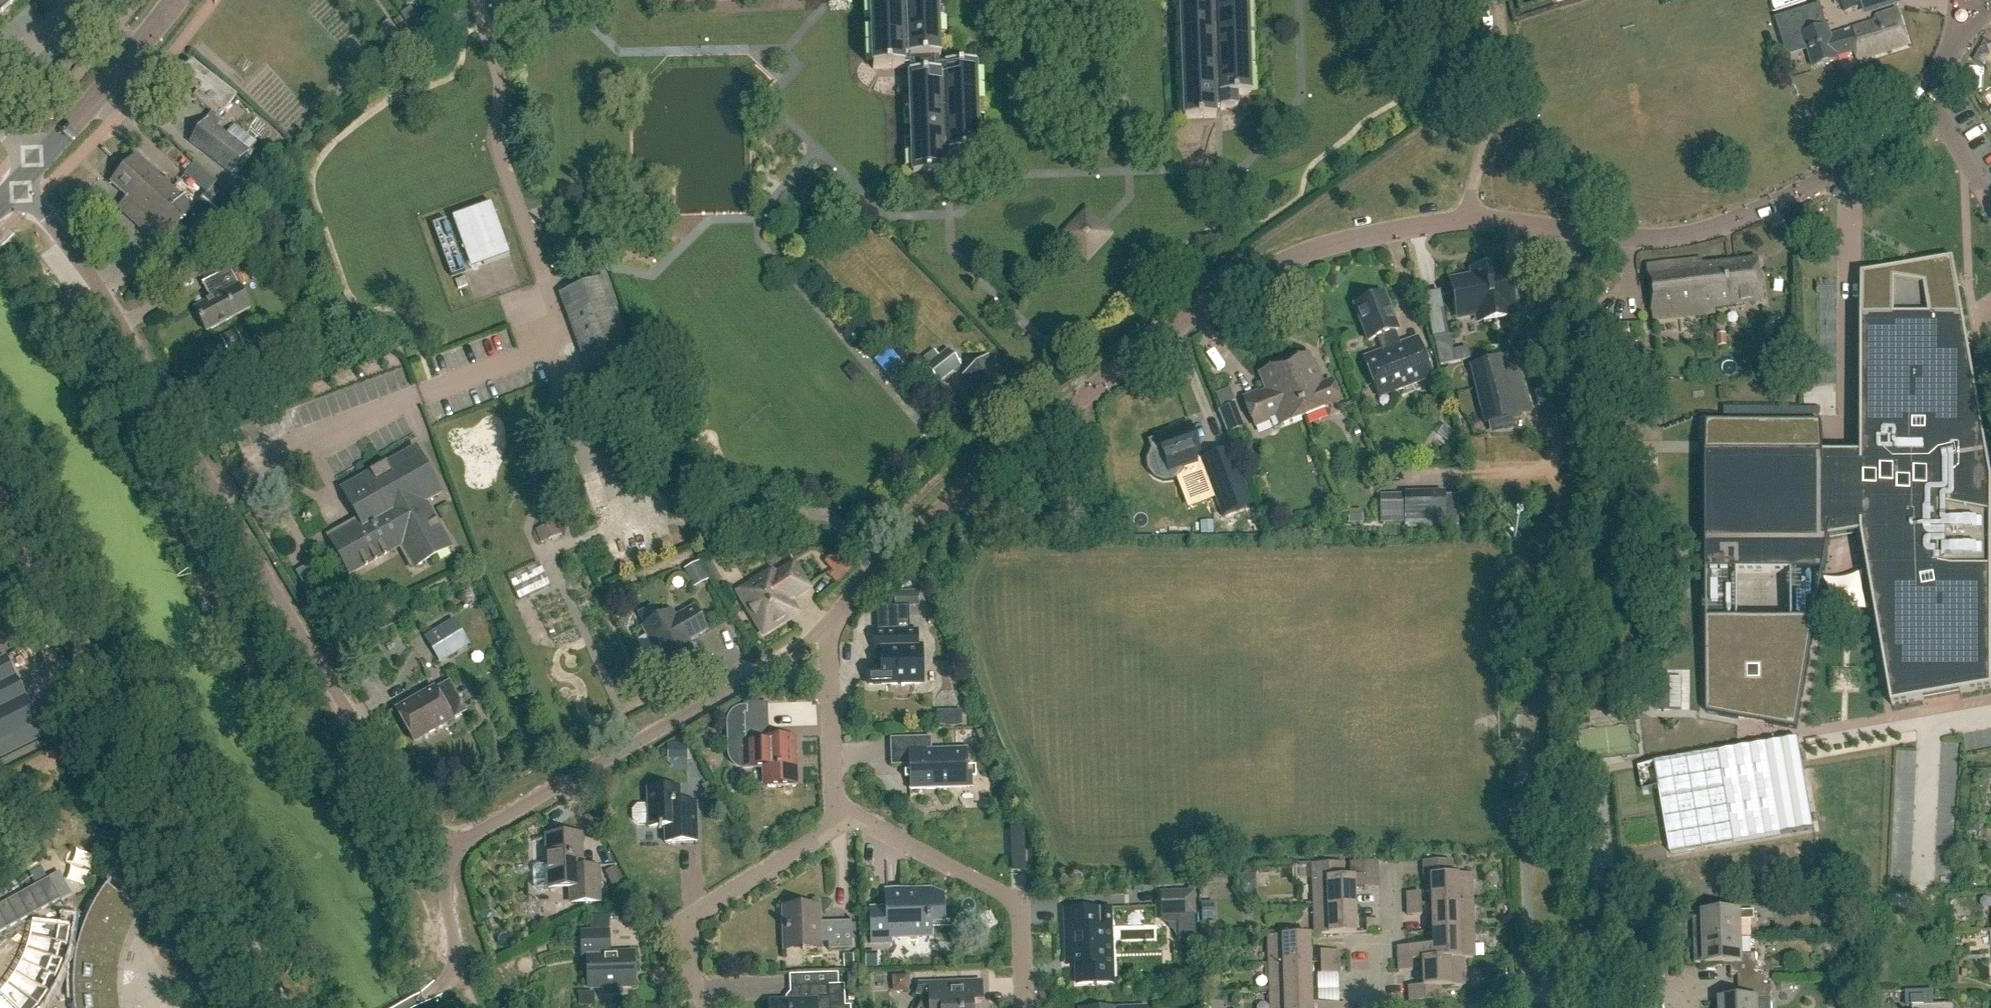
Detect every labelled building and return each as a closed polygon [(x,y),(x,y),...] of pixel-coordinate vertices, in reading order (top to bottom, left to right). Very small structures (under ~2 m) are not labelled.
[(16,0),(0,0),(0,15),(16,0)] [(871,73),(904,72),(904,68),(910,68),(910,77),(907,77),(911,179),(944,178),(944,167),(946,167),(948,167),(949,170),(966,170),(966,156),(980,156),(977,65),(945,66),(945,68),(938,69),(938,64),(941,64),(939,0),(868,0),(871,73)] [(1183,122),(1217,121),(1217,113),(1239,112),(1239,98),(1252,97),(1248,0),(1179,0),(1183,122)] [(1844,13),(1884,0),(1840,0),(1844,13)] [(1839,60),(1838,58),(1831,36),(1828,27),(1821,3),(1803,9),(1775,18),(1783,42),(1804,35),(1814,68),(1839,60)] [(415,39),(425,33),(411,8),(400,14),(408,28),(415,39)] [(1831,36),(1838,58),(1856,52),(1859,61),(1909,45),(1898,10),(1877,17),(1879,21),(1831,36)] [(227,135),(215,125),(236,98),(192,63),(180,78),(198,92),(193,98),(213,113),(190,142),(232,175),(257,143),(235,125),(227,135)] [(170,236),(194,208),(136,156),(111,184),(127,198),(118,209),(159,245),(169,235),(170,236)] [(214,222),(226,208),(225,208),(231,202),(213,186),(196,205),(214,222)] [(452,219),(471,272),(511,257),(492,205),(452,219)] [(1099,223),(1084,210),(1058,239),(1087,265),(1113,236),(1105,229),(1099,223)] [(227,266),(229,270),(202,284),(211,301),(194,310),(206,332),(251,309),(233,276),(247,268),(235,246),(214,257),(221,270),(227,266)] [(1764,301),(1759,260),(1702,267),(1702,261),(1648,267),(1654,320),(1715,313),(1714,308),(1764,301)] [(1501,281),(1498,266),(1485,269),(1494,318),(1510,315),(1508,309),(1514,308),(1513,304),(1515,304),(1513,291),(1511,291),(1508,279),(1501,281)] [(1494,318),(1485,269),(1479,270),(1481,276),(1452,281),(1455,301),(1453,302),(1456,314),(1458,314),(1458,318),(1491,312),(1492,318),(1494,318)] [(1988,449),(1984,431),(1960,291),(1862,273),(1862,455),(1824,455),(1823,437),(1708,437),(1708,573),(1825,573),(1830,541),(1862,535),(1893,706),(1990,689),(1990,511),(1983,510),(1983,488),(1983,456),(1989,455),(1988,449)] [(558,295),(588,378),(634,361),(604,279),(558,295)] [(1399,345),(1393,331),(1396,330),(1383,296),(1355,307),(1368,340),(1377,337),(1383,351),(1364,358),(1380,398),(1432,378),(1423,353),(1410,358),(1404,343),(1399,345)] [(907,334),(918,324),(909,315),(899,324),(907,334)] [(1600,353),(1632,349),(1628,323),(1589,328),(1591,340),(1592,354),(1600,353)] [(246,341),(240,329),(236,331),(235,330),(220,337),(227,352),(243,345),(242,343),(246,341)] [(1449,337),(1433,340),(1439,367),(1455,364),(1449,337)] [(890,347),(875,359),(890,377),(905,365),(890,347)] [(961,366),(948,348),(938,356),(934,350),(920,360),(938,384),(961,366)] [(1284,364),(1304,416),(1328,406),(1328,405),(1339,401),(1331,380),(1320,385),(1317,376),(1319,375),(1314,361),(1311,362),(1308,354),(1284,364)] [(987,406),(1009,388),(995,370),(998,367),(989,356),(963,376),(987,406)] [(1470,366),(1485,425),(1525,415),(1511,357),(1470,366)] [(1280,425),(1304,416),(1284,364),(1260,373),(1269,396),(1261,399),(1259,392),(1244,398),(1255,426),(1269,420),(1269,417),(1276,414),(1280,425)] [(1227,433),(1243,427),(1234,404),(1218,410),(1227,433)] [(1163,482),(1174,480),(1181,474),(1184,470),(1195,466),(1190,454),(1200,450),(1190,424),(1156,437),(1158,441),(1150,444),(1152,450),(1148,459),(1149,470),(1155,478),(1163,482)] [(1232,446),(1201,459),(1223,516),(1254,504),(1232,446)] [(441,494),(415,449),(387,464),(386,464),(370,473),(370,474),(338,491),(360,522),(330,539),(350,575),(364,567),(365,568),(389,554),(389,553),(403,546),(415,568),(451,548),(425,502),(441,494)] [(1444,491),(1404,492),(1404,494),(1405,522),(1445,523),(1445,520),(1444,491)] [(1380,522),(1405,522),(1404,494),(1380,495),(1380,522)] [(816,554),(829,575),(846,565),(833,543),(816,554)] [(677,561),(684,578),(701,571),(693,554),(677,561)] [(318,561),(295,573),(310,603),(333,591),(318,561)] [(809,589),(794,564),(775,576),(772,572),(749,586),(751,589),(740,596),(747,609),(747,610),(751,617),(753,618),(763,634),(787,620),(786,620),(790,618),(791,614),(792,609),(789,608),(790,601),(791,601),(791,600),(809,589)] [(548,589),(538,565),(508,578),(518,601),(548,589)] [(688,641),(707,630),(694,608),(675,619),(671,611),(663,616),(655,602),(637,612),(645,626),(643,628),(666,668),(695,652),(688,641)] [(440,663),(470,645),(454,618),(424,637),(440,663)] [(1708,620),(1708,681),(1720,681),(1720,715),(1738,718),(1797,729),(1816,621),(1708,620)] [(917,662),(916,632),(875,634),(875,649),(879,649),(879,667),(868,667),(869,685),(922,684),(921,662),(917,662)] [(4,659),(0,661),(0,755),(42,734),(4,659)] [(1670,677),(1658,677),(1658,709),(1670,709),(1670,677)] [(449,682),(396,712),(414,742),(423,737),(443,726),(467,713),(449,682)] [(728,723),(728,724),(729,753),(729,754),(729,756),(729,757),(730,758),(730,760),(731,761),(732,762),(733,763),(734,764),(735,765),(736,766),(738,767),(739,767),(740,768),(742,768),(743,768),(745,768),(746,768),(767,767),(768,786),(797,785),(795,738),(762,739),(762,728),(768,728),(767,704),(743,705),(743,708),(741,709),(740,709),(739,709),(737,710),(736,710),(735,711),(734,712),(732,713),(732,714),(731,715),(730,716),(729,717),(729,719),(728,720),(728,721),(728,723)] [(948,711),(949,727),(961,726),(961,711),(948,711)] [(931,750),(931,738),(890,739),(891,766),(909,766),(910,790),(972,788),(972,770),(967,770),(967,749),(931,750)] [(1799,739),(1655,764),(1671,854),(1814,829),(1803,762),(1799,739)] [(680,803),(679,787),(648,788),(648,804),(637,805),(632,810),(633,820),(638,825),(649,824),(649,828),(659,828),(659,830),(662,830),(662,828),(665,828),(665,844),(697,842),(696,803),(680,803)] [(582,867),(581,838),(546,840),(547,865),(536,866),(532,870),(533,887),(537,891),(549,890),(549,886),(565,885),(566,902),(600,901),(598,867),(582,867)] [(1431,904),(1472,902),(1471,874),(1451,875),(1451,860),(1423,861),(1424,877),(1430,877),(1431,904)] [(1314,907),(1356,905),(1355,889),(1378,888),(1377,863),(1377,862),(1351,863),(1352,877),(1344,877),(1343,863),(1312,864),(1314,907)] [(60,900),(48,879),(0,905),(0,933),(60,900)] [(39,1006),(44,1000),(48,993),(54,997),(60,1000),(65,1000),(70,1000),(74,1000),(74,1006),(75,1007),(114,1007),(114,1005),(113,998),(112,992),(112,986),(112,980),(112,974),(113,968),(114,962),(115,956),(117,950),(119,944),(121,938),(124,932),(127,926),(130,921),(133,916),(137,910),(137,911),(138,909),(108,887),(112,882),(111,881),(106,887),(102,892),(99,898),(95,904),(92,910),(89,916),(86,922),(83,928),(81,935),(79,941),(77,948),(75,947),(71,946),(68,945),(69,939),(70,933),(71,929),(71,922),(70,921),(69,927),(32,923),(32,924),(30,937),(26,949),(24,955),(21,961),(15,973),(8,983),(0,993),(0,1007),(38,1007),(39,1006)] [(527,890),(510,890),(510,903),(526,904),(527,890)] [(873,943),(890,943),(890,938),(930,936),(930,923),(943,923),(942,896),(932,891),(901,892),(901,898),(887,899),(887,909),(871,909),(873,943)] [(1193,892),(1161,893),(1162,917),(1194,916),(1193,892)] [(1408,905),(1422,905),(1421,893),(1408,894),(1408,905)] [(1432,932),(1473,931),(1472,902),(1431,904),(1432,932)] [(1356,905),(1314,907),(1315,935),(1356,933),(1356,905)] [(1422,905),(1408,905),(1409,916),(1422,916),(1422,905)] [(821,923),(820,907),(801,907),(801,912),(782,913),(783,946),(803,946),(803,950),(822,950),(822,945),(828,945),(828,949),(853,949),(852,923),(821,923)] [(600,909),(580,911),(581,921),(601,919),(600,909)] [(1101,910),(1065,911),(1066,955),(1076,955),(1077,984),(1113,983),(1112,943),(1110,909),(1101,910)] [(1694,939),(1741,937),(1740,921),(1754,921),(1754,911),(1704,913),(1704,918),(1693,918),(1694,939)] [(1366,932),(1380,932),(1379,921),(1366,921),(1366,932)] [(1463,958),(1474,958),(1473,931),(1432,932),(1433,946),(1398,947),(1399,960),(1412,960),(1422,959),(1463,958)] [(610,955),(609,932),(581,933),(582,958),(588,957),(589,987),(635,985),(634,954),(610,955)] [(1268,965),(1311,963),(1310,935),(1268,936),(1268,965)] [(1756,954),(1741,955),(1741,937),(1694,939),(1695,964),(1706,963),(1706,965),(1730,964),(1730,976),(1738,976),(1756,975),(1756,954)] [(1321,963),(1334,962),(1334,951),(1321,951),(1321,963)] [(1464,986),(1463,958),(1422,959),(1423,986),(1408,987),(1409,1002),(1441,1001),(1440,987),(1464,986)] [(1413,971),(1412,960),(1399,960),(1399,972),(1413,971)] [(1334,962),(1321,963),(1321,974),(1334,973),(1334,962)] [(1269,992),(1312,990),(1311,963),(1268,965),(1269,992)] [(1819,988),(1835,987),(1834,971),(1818,972),(1819,988)] [(1756,975),(1738,976),(1738,988),(1764,986),(1763,975),(1756,975)] [(908,991),(907,977),(893,977),(894,991),(908,991)] [(972,1004),(981,1004),(980,982),(921,985),(915,995),(923,999),(918,1007),(972,1007),(972,1004)] [(830,986),(798,987),(799,1001),(774,1001),(774,1007),(831,1007),(830,986)] [(1721,1007),(1757,1007),(1772,1007),(1771,986),(1764,986),(1738,988),(1738,1000),(1721,1000),(1721,1007)] [(1346,1004),(1312,1005),(1312,990),(1269,992),(1270,1007),(1347,1007),(1346,1004)] [(1955,1004),(1934,1005),(1933,991),(1906,992),(1906,993),(1907,993),(1908,1007),(1913,1007),(1955,1007),(1955,1004)]
